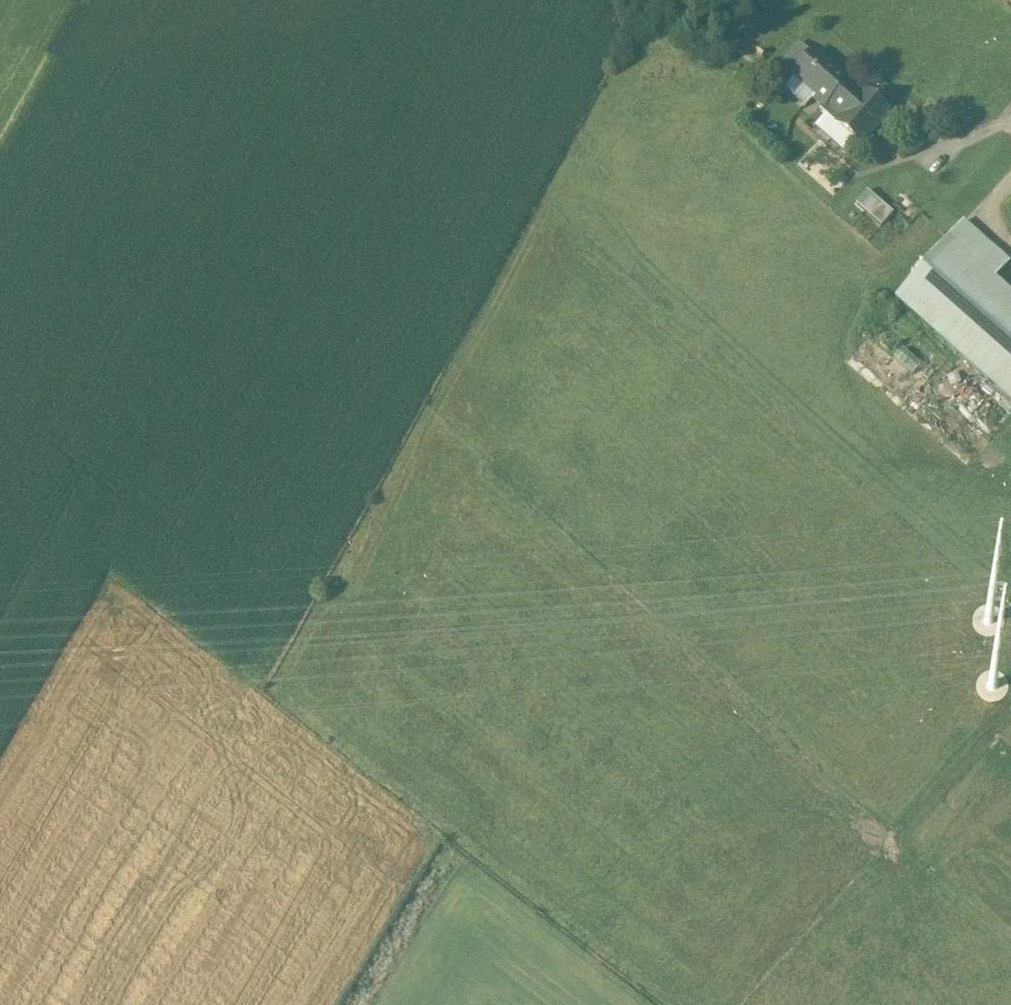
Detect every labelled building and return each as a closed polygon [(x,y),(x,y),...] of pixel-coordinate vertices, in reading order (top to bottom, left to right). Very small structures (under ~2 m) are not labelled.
[(824,109),(846,82),(847,81),(813,52),(791,77),(815,97),(812,99),(824,109)] [(846,82),(824,109),(821,113),(860,146),(889,113),(864,91),(861,95),(846,82)] [(914,179),(902,191),(911,200),(923,187),(914,179)] [(895,300),(1010,402),(1010,295),(994,280),(1009,263),(964,223),(895,300)] [(904,349),(896,355),(907,372),(916,366),(904,349)]
